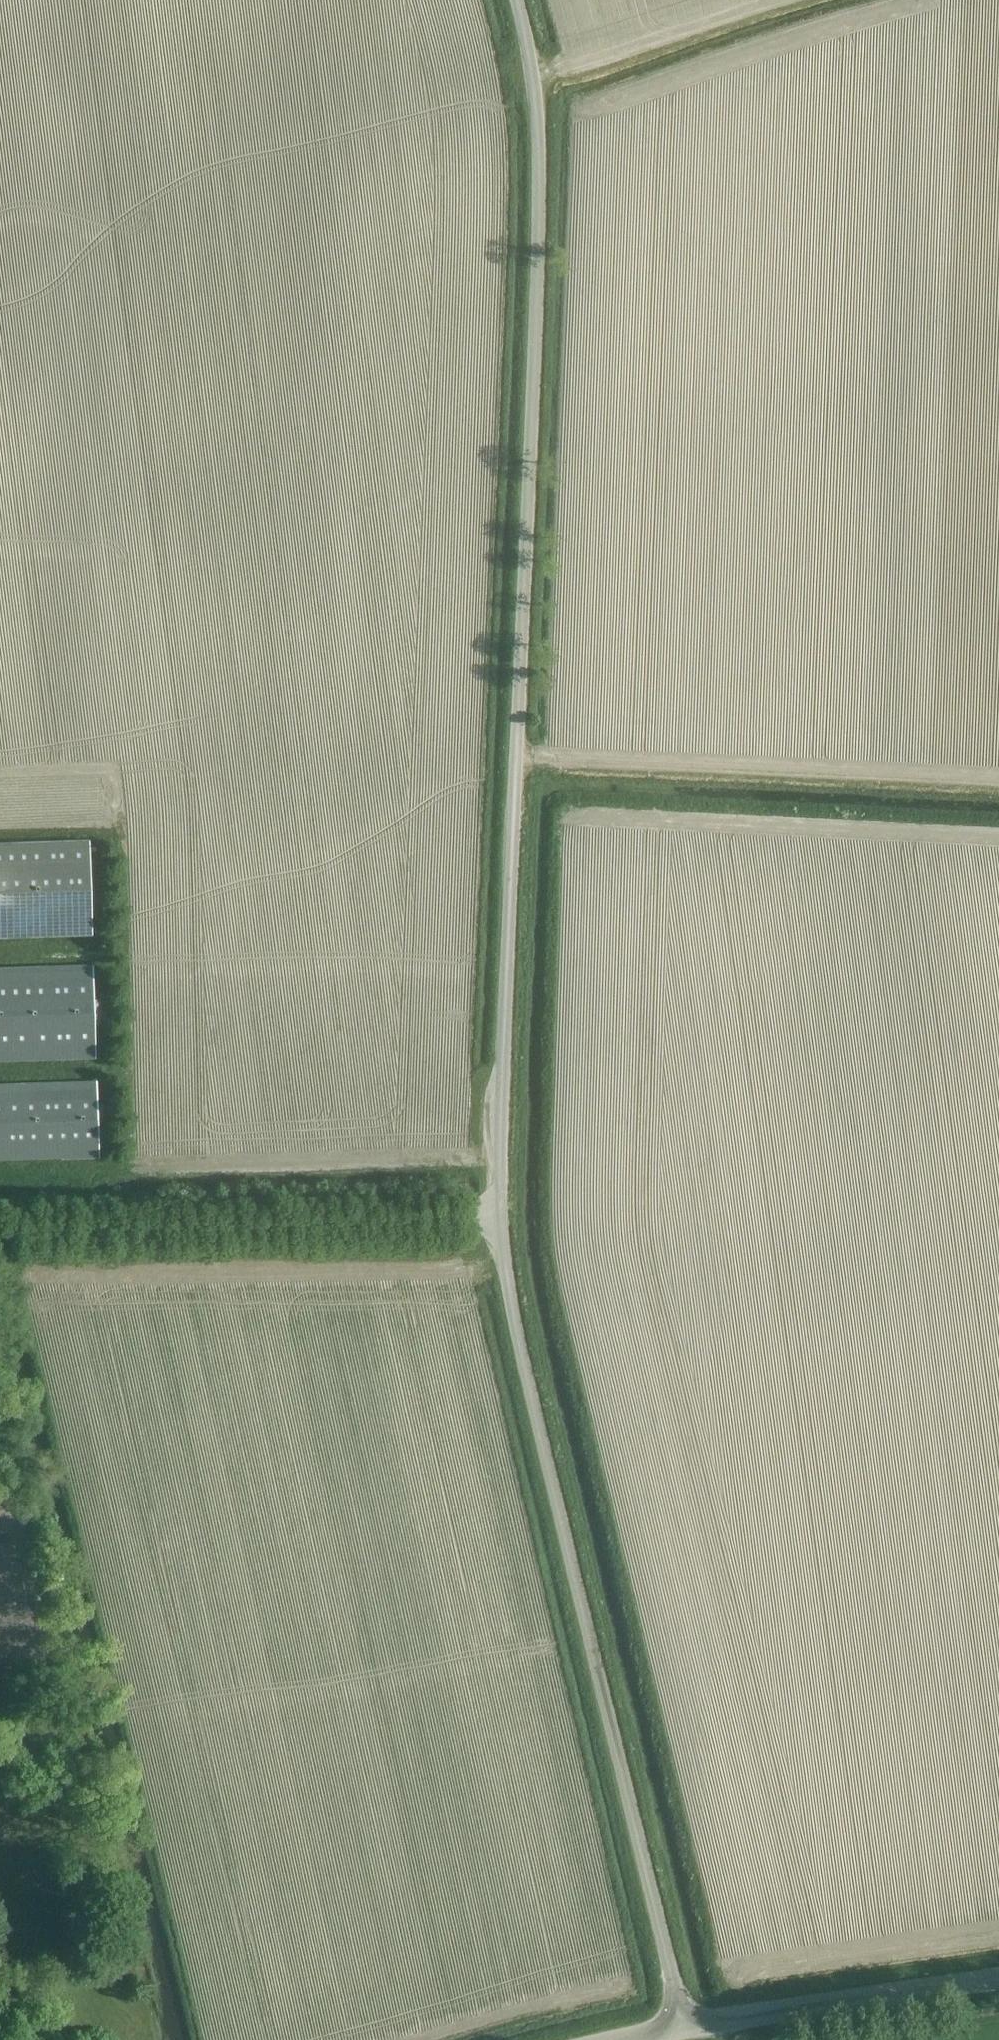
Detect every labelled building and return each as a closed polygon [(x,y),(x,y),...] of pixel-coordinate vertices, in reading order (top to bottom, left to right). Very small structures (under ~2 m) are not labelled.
[(91,939),(90,914),(89,888),(88,858),(88,851),(87,838),(0,841),(0,941),(91,939)] [(89,888),(90,914),(104,914),(105,914),(104,888),(103,857),(88,858),(89,888)] [(92,963),(0,966),(0,1061),(95,1058),(94,1021),(107,1020),(107,998),(93,998),(92,963)] [(98,1157),(96,1080),(0,1083),(0,1160),(98,1157)]
